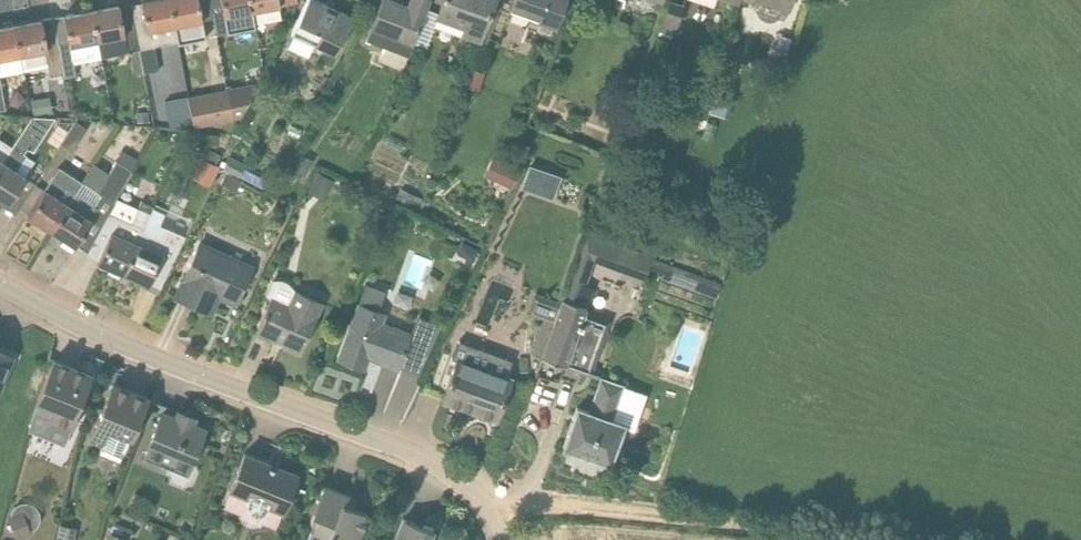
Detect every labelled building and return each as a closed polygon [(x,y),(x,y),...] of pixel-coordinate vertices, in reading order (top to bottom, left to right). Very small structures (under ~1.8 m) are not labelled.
[(144,74),(158,71),(153,46),(150,47),(147,31),(175,26),(170,0),(141,0),(141,2),(130,4),(139,50),(144,74)] [(206,38),(198,0),(170,0),(175,26),(178,43),(206,38)] [(227,33),(254,28),(254,27),(255,27),(254,24),(252,11),(250,0),(221,0),(227,33)] [(254,24),(281,19),(278,6),(280,6),(279,0),(250,0),(252,11),(254,24)] [(344,37),(353,17),(352,16),(352,18),(314,0),(307,0),(292,33),(336,54),(344,37)] [(430,0),(409,0),(407,6),(391,0),(381,0),(366,39),(409,55),(430,0)] [(438,15),(466,25),(462,36),(479,42),(495,0),(444,0),(438,15)] [(565,0),(513,0),(511,5),(539,14),(536,22),(554,29),(565,0)] [(738,1),(758,5),(759,2),(789,11),(792,0),(737,0),(738,1)] [(669,2),(659,30),(675,35),(684,7),(669,2)] [(101,58),(129,52),(139,50),(130,4),(119,6),(119,4),(91,10),(97,40),(101,58)] [(72,63),(101,58),(97,40),(91,10),(63,15),(64,16),(53,18),(63,73),(65,79),(75,76),(72,63)] [(50,76),(63,73),(53,18),(42,20),(42,19),(14,24),(20,55),(44,51),(50,76)] [(20,55),(14,24),(0,27),(0,59),(20,55)] [(255,83),(188,97),(193,123),(191,123),(193,128),(233,120),(241,118),(255,83)] [(710,114),(728,119),(736,92),(717,87),(710,114)] [(193,123),(188,97),(187,96),(164,100),(169,128),(191,123),(193,123)] [(49,97),(30,101),(33,115),(52,112),(49,97)] [(148,111),(134,112),(135,123),(148,122),(148,111)] [(0,166),(0,198),(9,204),(16,193),(25,199),(35,183),(27,177),(16,170),(26,156),(23,154),(27,148),(32,152),(55,118),(32,117),(12,146),(13,147),(0,166)] [(72,152),(87,129),(75,122),(60,144),(72,152)] [(13,147),(12,146),(0,139),(0,166),(13,147)] [(132,170),(130,170),(137,159),(124,152),(118,163),(116,161),(97,194),(81,184),(75,194),(51,231),(75,246),(82,235),(93,242),(109,214),(115,204),(114,203),(116,200),(116,199),(132,170)] [(222,168),(239,176),(242,168),(244,164),(228,156),(222,168)] [(209,187),(219,166),(202,158),(192,178),(209,187)] [(292,172),(304,177),(306,178),(312,164),(297,158),(291,172),(292,172)] [(561,176),(529,164),(521,188),(527,191),(529,185),(555,194),(561,176)] [(498,183),(512,189),(520,171),(506,165),(498,183)] [(75,194),(81,184),(58,169),(28,216),(51,231),(75,194)] [(236,191),(241,180),(226,173),(220,184),(236,191)] [(327,198),(335,182),(319,174),(311,190),(327,198)] [(400,188),(395,199),(412,207),(417,197),(400,188)] [(109,214),(93,242),(104,247),(98,261),(123,273),(152,210),(150,209),(151,208),(140,204),(137,210),(116,199),(116,200),(114,203),(115,204),(109,214)] [(163,215),(152,210),(123,273),(149,284),(155,271),(166,275),(183,238),(159,227),(163,215)] [(459,237),(449,232),(446,239),(455,244),(459,237)] [(176,297),(193,305),(211,313),(218,296),(236,305),(253,267),(200,243),(176,297)] [(463,243),(458,254),(473,262),(478,250),(463,243)] [(593,262),(576,256),(560,303),(552,325),(544,351),(543,352),(542,357),(590,376),(593,368),(605,332),(581,324),(585,312),(586,308),(593,292),(584,288),(593,262)] [(271,296),(257,331),(283,343),(281,346),(299,354),(319,302),(293,292),(287,302),(271,296)] [(543,322),(552,325),(560,303),(548,299),(540,321),(543,322)] [(359,304),(337,359),(352,364),(356,353),(397,369),(411,337),(412,334),(383,324),(387,314),(359,304)] [(412,334),(411,337),(433,344),(442,325),(418,316),(412,334)] [(457,360),(450,378),(442,399),(497,419),(512,379),(478,366),(484,351),(482,345),(466,338),(459,341),(454,354),(457,360)] [(14,357),(0,351),(0,388),(14,357)] [(91,375),(54,360),(37,401),(26,429),(66,446),(73,430),(74,430),(84,404),(79,402),(91,375)] [(623,384),(601,376),(600,379),(589,410),(577,405),(563,446),(609,463),(623,422),(611,418),(623,384)] [(90,440),(103,445),(101,451),(121,460),(130,441),(147,399),(113,384),(90,440)] [(187,474),(205,431),(192,425),(194,420),(177,413),(176,417),(163,411),(144,455),(187,474)] [(282,514),(298,476),(245,454),(229,490),(247,498),(247,500),(246,502),(246,504),(246,506),(247,508),(247,509),(248,511),(250,512),(251,513),(253,514),(255,515),(257,515),(259,515),(261,514),(262,513),(264,512),(265,511),(266,509),(267,507),(282,514)] [(323,487),(310,520),(315,522),(308,539),(357,539),(367,514),(343,504),(347,496),(323,487)] [(22,512),(7,518),(17,539),(19,539),(32,534),(22,512)] [(395,539),(429,539),(432,531),(404,520),(395,539)] [(57,539),(72,539),(73,535),(58,532),(57,539)]
